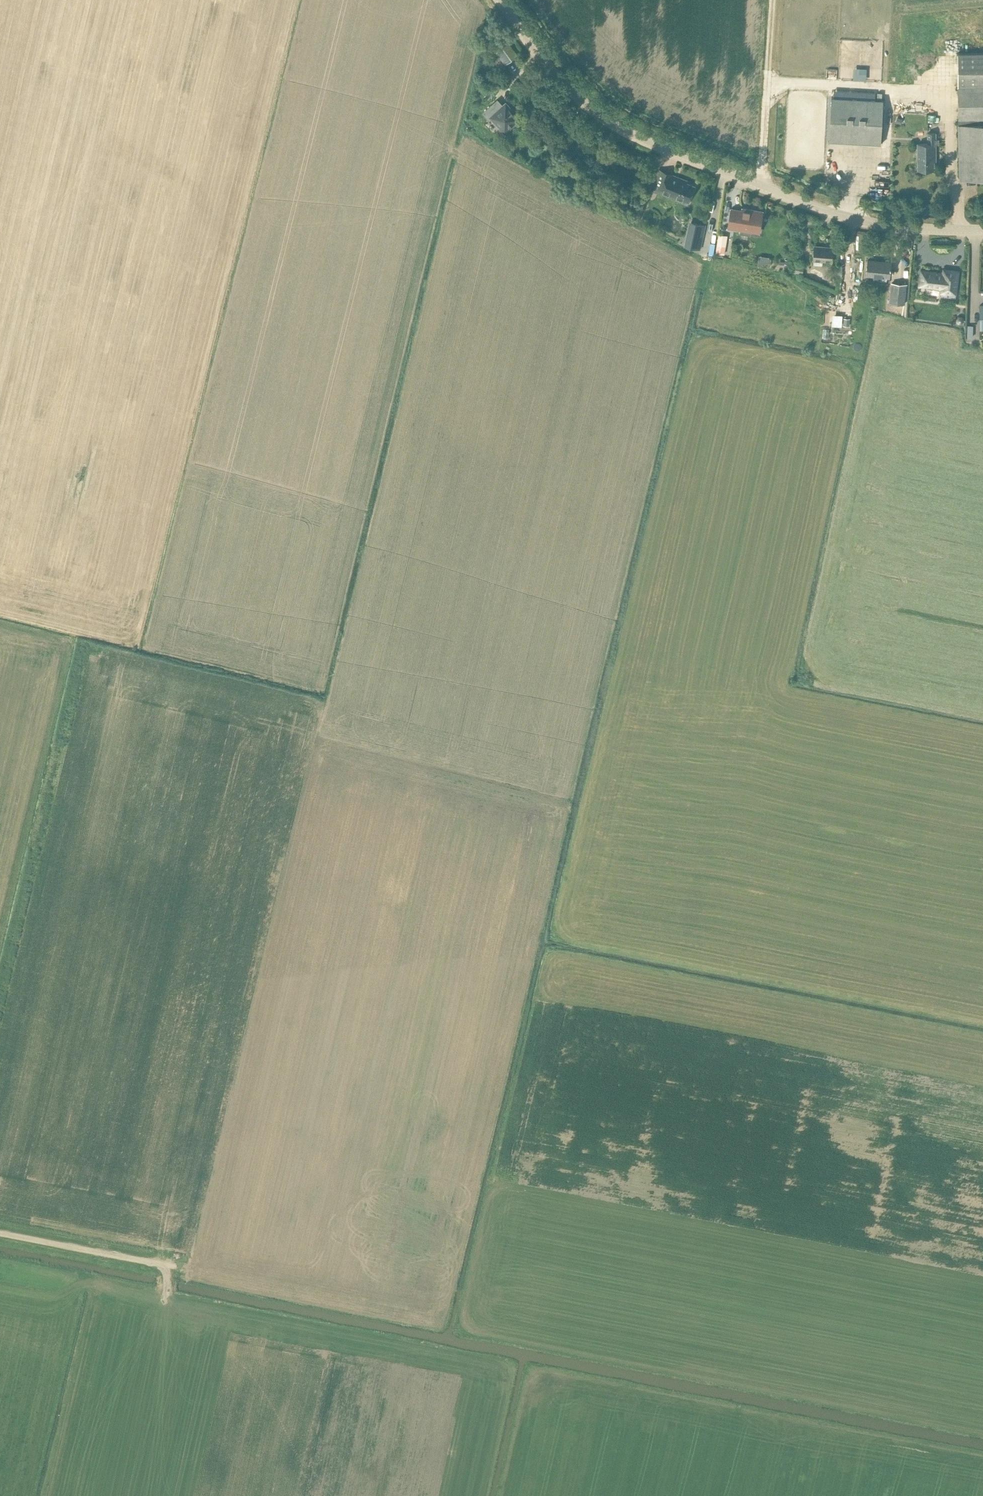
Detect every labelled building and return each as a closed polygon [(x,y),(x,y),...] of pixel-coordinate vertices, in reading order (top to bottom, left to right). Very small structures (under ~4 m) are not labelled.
[(508,41),(496,50),(505,63),(518,54),(508,41)] [(957,52),(959,123),(958,123),(959,178),(982,178),(982,52),(957,52)] [(829,141),(881,144),(883,100),(831,97),(829,141)] [(519,118),(510,108),(505,103),(503,106),(497,100),(491,106),(483,113),(489,119),(491,117),(495,121),(496,120),(502,126),(498,129),(504,135),(510,130),(509,128),(519,118)] [(549,102),(542,109),(548,115),(554,108),(549,102)] [(927,144),(918,144),(918,169),(934,169),(934,160),(936,160),(936,147),(936,144),(939,144),(939,139),(936,139),(936,132),(927,132),(927,144)] [(651,189),(672,198),(673,195),(688,201),(694,186),(675,178),(676,176),(659,169),(655,178),(651,189)] [(731,208),(728,227),(759,232),(762,211),(749,209),(749,211),(731,208)] [(802,217),(798,221),(803,225),(807,221),(802,217)] [(684,244),(684,246),(690,247),(701,249),(706,224),(689,221),(684,244)] [(717,246),(725,247),(727,236),(719,234),(717,246)] [(813,260),(831,262),(832,247),(814,245),(813,260)] [(759,255),(758,265),(768,267),(769,256),(759,255)] [(866,280),(876,281),(876,276),(889,278),(890,266),(891,262),(868,259),(866,280)] [(796,264),(795,272),(803,273),(804,266),(796,264)] [(956,294),(959,270),(950,269),(949,273),(943,272),(921,269),(919,285),(941,288),(940,292),(956,294)] [(889,304),(890,310),(903,311),(904,309),(906,285),(892,283),(889,304)]
